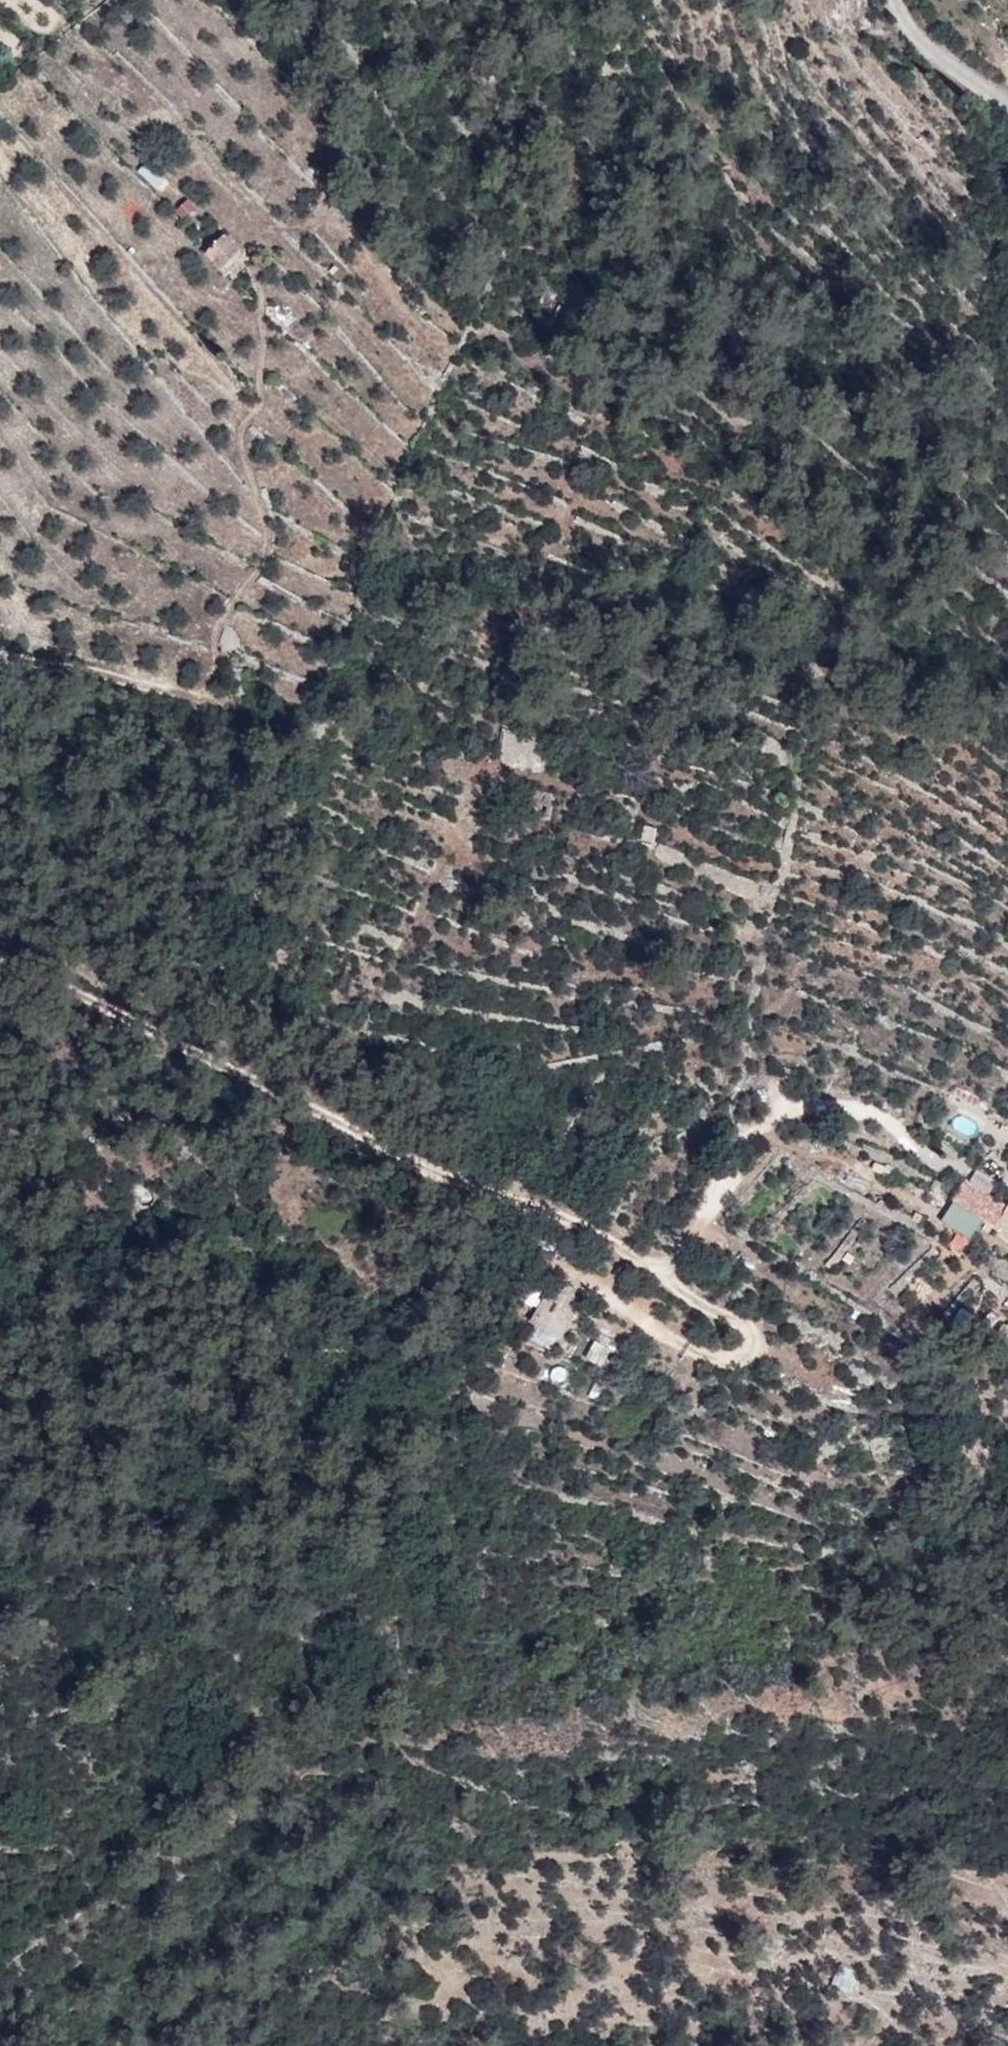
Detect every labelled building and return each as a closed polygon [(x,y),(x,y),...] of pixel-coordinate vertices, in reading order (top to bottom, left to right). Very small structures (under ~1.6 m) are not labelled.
[(226,277),(243,259),(227,244),(209,261),(226,277)] [(561,336),(566,310),(538,300),(533,326),(561,336)] [(560,808),(538,802),(531,823),(554,829),(560,808)] [(965,1198),(999,1219),(1007,1227),(1007,1197),(980,1177),(965,1198)] [(526,1339),(556,1352),(583,1292),(553,1278),(526,1339)] [(593,1340),(584,1359),(602,1368),(611,1349),(593,1340)]
